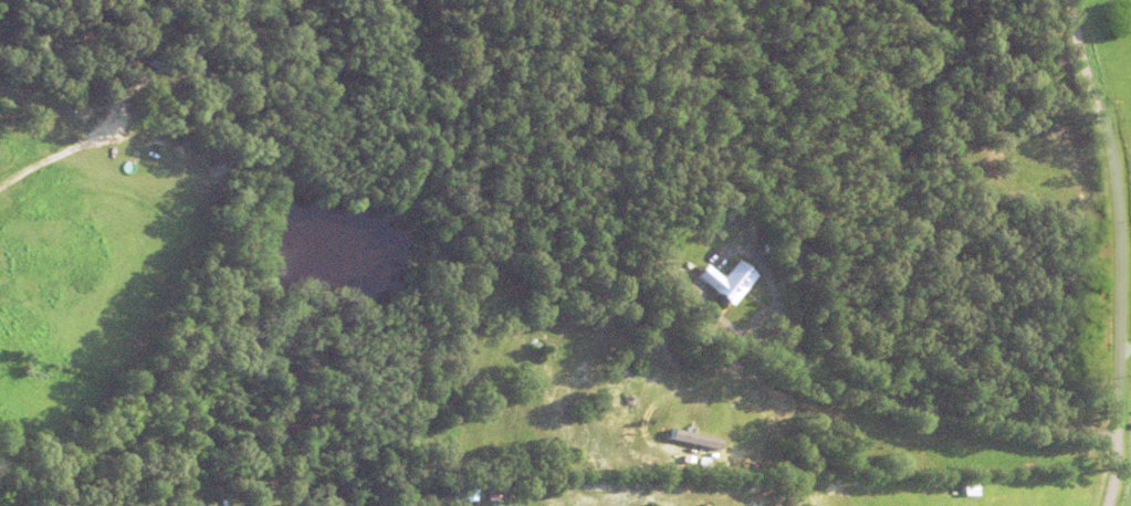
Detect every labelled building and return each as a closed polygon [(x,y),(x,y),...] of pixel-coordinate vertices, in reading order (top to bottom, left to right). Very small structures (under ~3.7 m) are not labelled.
[(103,59),(109,42),(115,44),(108,60),(103,59)] [(166,92),(172,78),(186,84),(179,98),(166,92)] [(763,243),(774,243),(774,253),(763,253),(763,243)] [(698,275),(706,264),(724,278),(740,259),(758,275),(733,305),(698,275)] [(119,355),(137,327),(143,330),(124,358),(119,355)] [(722,449),(725,438),(674,427),(672,437),(722,449)] [(488,503),(488,484),(499,484),(499,486),(506,486),(506,503),(488,503)] [(455,498),(457,488),(477,492),(475,500),(455,498)]
